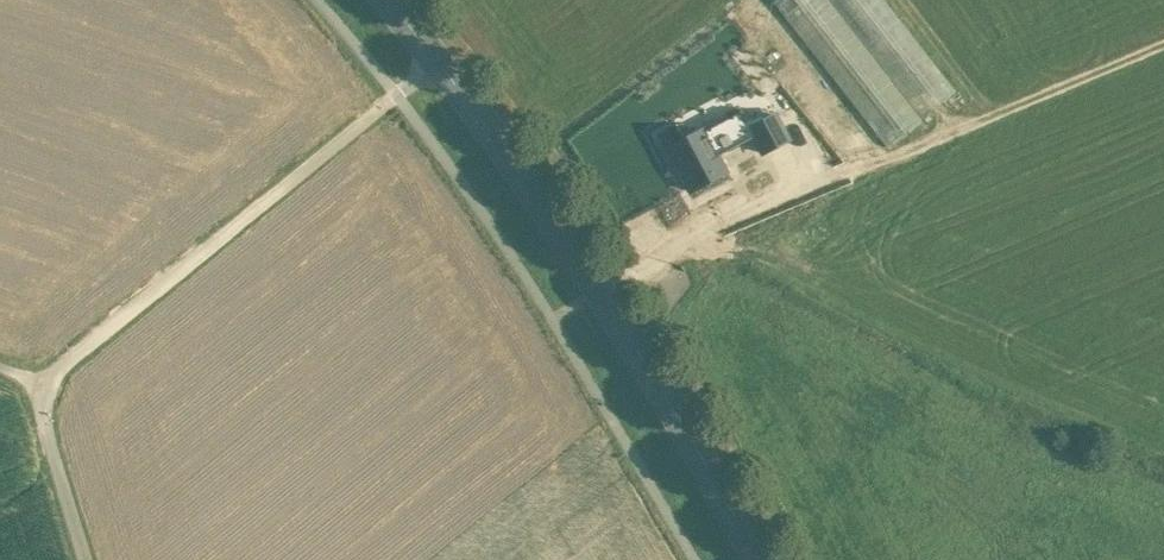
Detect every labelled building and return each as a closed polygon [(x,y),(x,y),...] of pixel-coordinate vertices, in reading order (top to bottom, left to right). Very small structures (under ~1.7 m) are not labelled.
[(885,0),(776,0),(773,2),(886,147),(956,91),(885,0)] [(749,127),(750,127),(741,110),(667,149),(690,191),(725,172),(717,156),(754,137),(749,127)] [(774,114),(750,127),(749,127),(754,137),(762,153),(787,140),(774,114)]
